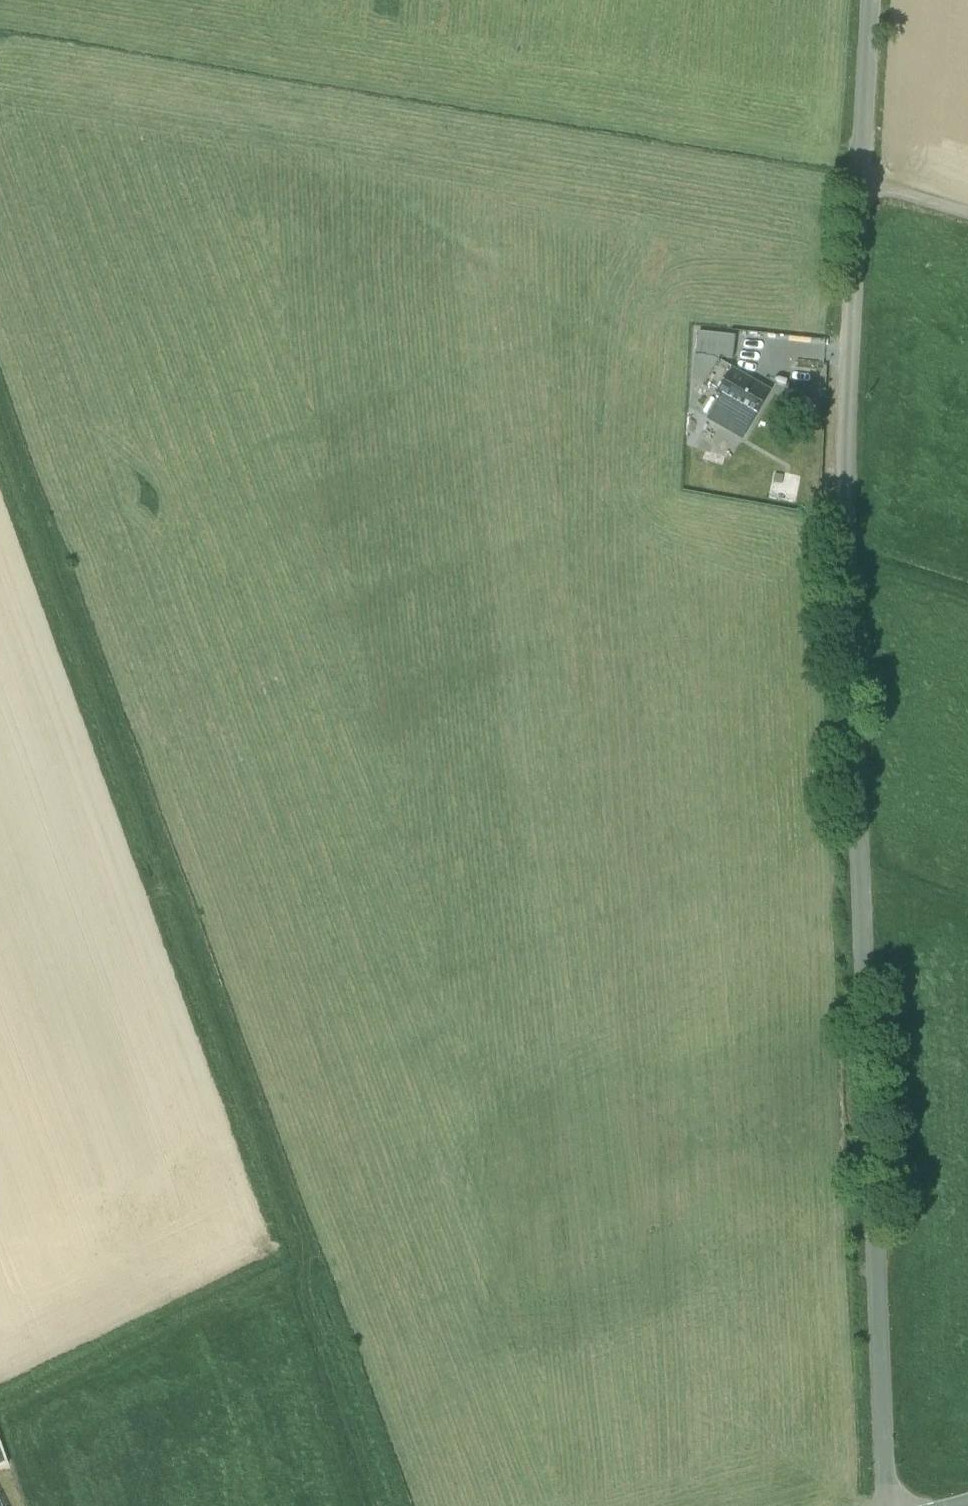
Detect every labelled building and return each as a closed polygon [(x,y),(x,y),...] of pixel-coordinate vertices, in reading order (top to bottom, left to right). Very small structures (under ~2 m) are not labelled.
[(733,337),(697,334),(694,350),(691,367),(691,383),(695,384),(703,388),(718,362),(730,369),(734,363),(733,337)] [(718,362),(703,388),(717,396),(732,370),(730,369),(718,362)] [(769,392),(732,370),(717,396),(722,399),(709,419),(742,438),(754,418),(769,392)] [(800,476),(787,474),(783,502),(797,505),(800,476)]
